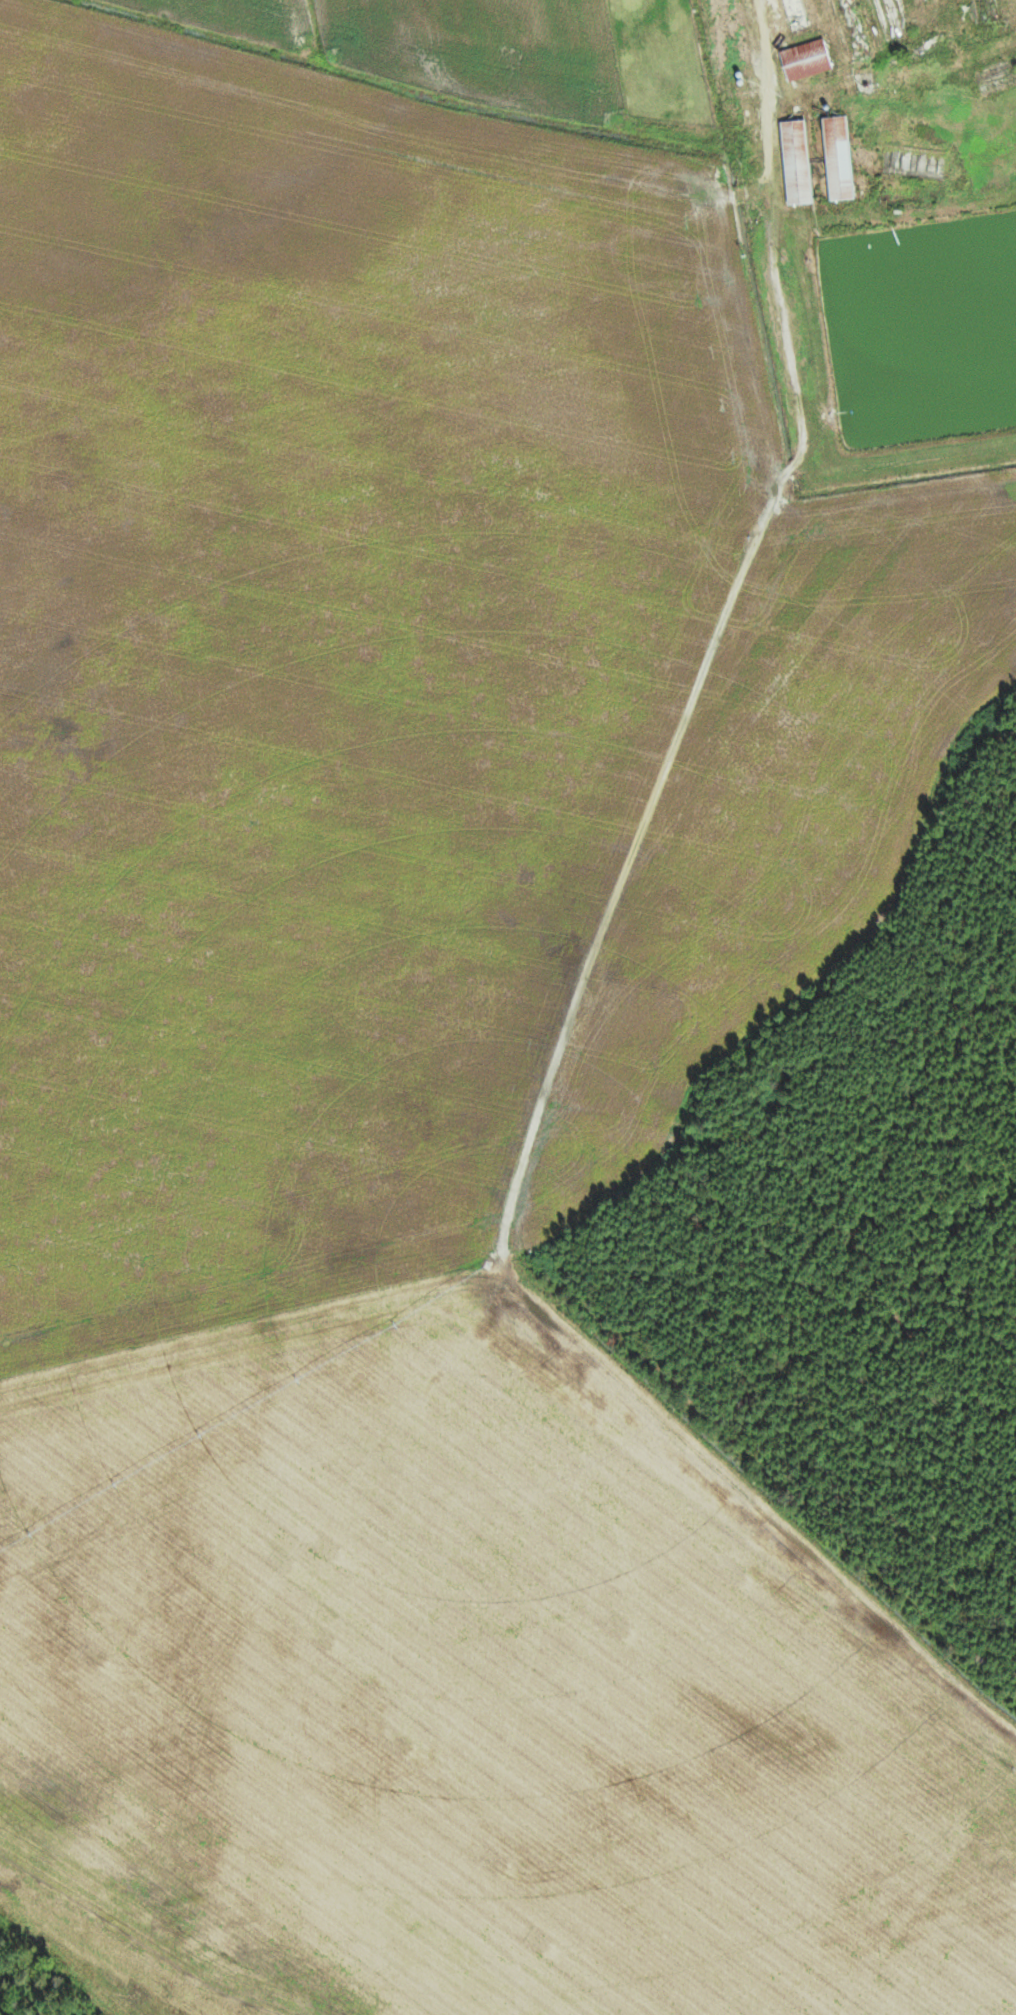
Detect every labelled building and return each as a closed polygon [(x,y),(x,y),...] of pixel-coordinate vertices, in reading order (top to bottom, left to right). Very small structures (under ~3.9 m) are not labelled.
[(805,0),(779,0),(787,35),(812,28),(805,0)] [(853,63),(878,56),(862,0),(835,0),(853,63)] [(780,52),(788,83),(834,71),(826,40),(780,52)] [(830,203),(855,201),(849,118),(824,120),(830,203)] [(814,204),(807,121),(781,123),(788,206),(814,204)]
